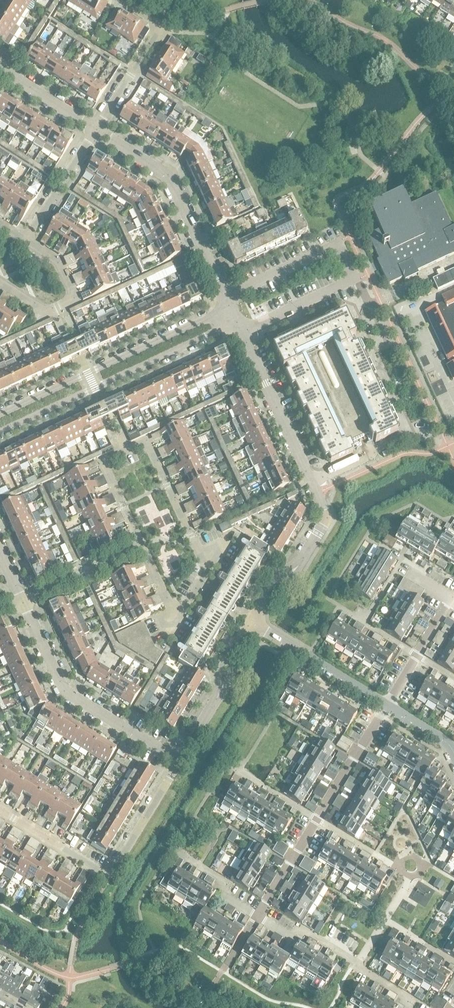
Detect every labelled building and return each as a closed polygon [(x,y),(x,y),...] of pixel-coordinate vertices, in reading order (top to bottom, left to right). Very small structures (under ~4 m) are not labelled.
[(4,7),(21,17),(26,9),(12,0),(9,0),(4,7)] [(32,0),(12,0),(26,9),(32,0)] [(83,10),(89,0),(70,0),(68,2),(74,6),(75,5),(83,10)] [(83,10),(91,15),(91,16),(97,20),(107,3),(103,0),(89,0),(83,10)] [(439,10),(447,15),(453,5),(453,0),(445,0),(442,5),(439,10)] [(21,17),(4,7),(0,14),(0,17),(15,26),(21,17)] [(120,34),(130,18),(116,9),(106,25),(112,29),(120,34)] [(15,26),(0,17),(0,28),(10,34),(15,26)] [(149,30),(130,18),(120,34),(128,39),(128,40),(134,43),(136,39),(142,42),(149,30)] [(0,28),(0,41),(4,43),(8,46),(14,37),(10,34),(0,28)] [(150,59),(155,63),(171,73),(180,59),(184,53),(178,49),(182,43),(171,37),(159,57),(153,53),(150,59)] [(27,59),(35,64),(45,48),(41,45),(43,41),(39,39),(37,42),(26,59),(27,59)] [(50,51),(45,48),(35,64),(43,70),(54,54),(56,50),(52,48),(50,51)] [(111,48),(108,53),(115,57),(117,52),(111,48)] [(54,54),(43,70),(44,70),(52,75),(63,59),(54,54)] [(198,54),(195,59),(202,63),(205,58),(198,54)] [(109,62),(118,68),(121,64),(112,58),(109,62)] [(71,64),(63,59),(52,75),(61,81),(71,64)] [(61,81),(70,86),(82,67),(73,61),(71,64),(61,81),(60,81),(61,81)] [(146,76),(163,87),(169,92),(173,85),(166,81),(171,73),(155,63),(146,76)] [(83,65),(82,67),(70,86),(78,92),(92,70),(83,65)] [(78,92),(87,97),(97,81),(92,78),(96,73),(92,70),(78,92)] [(144,79),(140,85),(149,91),(151,88),(153,85),(144,79)] [(106,87),(97,81),(87,97),(95,103),(106,87)] [(3,95),(0,100),(0,120),(1,118),(12,101),(3,96),(3,95)] [(1,118),(10,123),(20,106),(20,107),(12,101),(1,118)] [(120,118),(128,124),(139,107),(130,102),(119,118),(120,119),(120,118)] [(8,126),(16,132),(29,112),(20,107),(21,107),(20,106),(10,123),(8,126)] [(128,124),(137,129),(147,113),(139,107),(128,124)] [(37,118),(29,112),(16,132),(25,138),(27,134),(38,117),(37,117),(37,118)] [(147,113),(137,129),(136,129),(137,130),(137,129),(146,135),(156,118),(147,113)] [(27,134),(36,140),(46,123),(38,118),(38,117),(27,134)] [(164,124),(156,118),(146,135),(154,140),(154,141),(164,124)] [(154,140),(163,146),(173,129),(176,125),(167,119),(164,124),(154,141),(154,140)] [(46,123),(36,140),(33,144),(42,149),(42,148),(55,128),(54,129),(46,123)] [(42,148),(51,154),(63,134),(55,129),(55,128),(42,148)] [(178,132),(173,129),(163,146),(171,151),(185,130),(181,128),(178,132)] [(185,149),(190,152),(202,141),(185,130),(171,151),(171,152),(172,151),(180,157),(185,149)] [(60,160),(72,140),(72,139),(72,140),(63,134),(51,154),(60,160)] [(190,171),(208,163),(213,160),(209,151),(202,141),(190,152),(193,157),(186,161),(190,170),(190,171)] [(86,171),(95,177),(105,161),(96,155),(97,155),(96,155),(86,171)] [(95,177),(103,182),(114,166),(113,166),(105,161),(95,177)] [(212,172),(208,163),(190,171),(194,180),(212,172)] [(43,165),(42,167),(40,171),(49,176),(52,171),(43,165)] [(107,185),(112,188),(122,172),(114,166),(103,182),(100,188),(104,190),(107,185)] [(140,183),(131,177),(130,177),(122,172),(112,188),(108,193),(132,208),(135,204),(149,191),(139,184),(140,183)] [(199,190),(199,189),(216,181),(212,172),(194,180),(199,189),(198,189),(199,190)] [(9,181),(2,177),(4,174),(2,173),(0,177),(0,196),(9,181)] [(36,177),(45,183),(47,179),(38,173),(36,177)] [(4,209),(19,184),(18,183),(16,186),(9,181),(0,196),(0,198),(5,201),(1,207),(4,209)] [(221,190),(216,181),(199,189),(203,198),(221,190)] [(12,206),(16,209),(26,192),(29,188),(20,183),(19,184),(4,209),(9,212),(12,206)] [(86,191),(77,185),(73,191),(82,197),(84,193),(86,191)] [(453,254),(453,226),(452,227),(436,193),(410,205),(402,189),(369,205),(380,229),(368,235),(383,268),(381,269),(388,285),(403,278),(405,281),(419,275),(417,271),(453,254)] [(225,200),(221,190),(203,198),(207,207),(207,208),(225,200)] [(141,227),(163,217),(159,208),(160,208),(159,208),(159,207),(154,198),(153,199),(149,191),(135,204),(132,208),(141,227)] [(34,197),(26,192),(16,209),(22,212),(18,218),(21,220),(37,195),(35,194),(34,197)] [(93,199),(84,193),(82,197),(90,203),(93,199)] [(90,203),(99,208),(101,204),(93,199),(90,203)] [(208,208),(212,217),(229,209),(225,200),(207,208),(208,208)] [(110,210),(101,204),(99,208),(107,214),(110,210)] [(229,209),(212,217),(216,226),(216,227),(237,217),(233,207),(229,209)] [(52,231),(58,235),(71,215),(61,209),(45,235),(48,237),(52,231)] [(288,218),(297,237),(306,233),(307,230),(299,213),(288,218)] [(60,245),(62,246),(78,222),(71,217),(73,216),(71,215),(58,235),(63,239),(60,245)] [(167,226),(163,217),(141,227),(145,237),(150,234),(168,226),(167,226)] [(288,220),(279,224),(287,244),(294,240),(294,238),(297,237),(288,218),(287,218),(288,220)] [(69,242),(75,246),(89,234),(85,232),(86,230),(78,225),(79,223),(78,222),(62,246),(65,248),(69,242)] [(119,236),(113,223),(107,226),(113,239),(119,236)] [(231,231),(228,224),(218,229),(221,236),(231,231)] [(268,229),(276,247),(279,245),(281,247),(287,244),(279,224),(268,229)] [(168,227),(168,226),(150,234),(154,244),(172,235),(168,227)] [(268,229),(258,234),(266,251),(276,247),(268,229)] [(72,256),(73,259),(100,247),(99,245),(96,246),(93,238),(91,239),(89,234),(75,246),(78,253),(72,256)] [(263,253),(266,251),(258,234),(247,239),(256,258),(263,255),(263,253)] [(176,244),(172,235),(154,244),(159,253),(176,245),(177,245),(177,244),(176,244)] [(237,242),(236,242),(245,261),(248,260),(250,261),(256,258),(247,239),(238,243),(237,242)] [(245,261),(236,242),(226,247),(234,264),(236,265),(245,261)] [(181,254),(176,245),(159,253),(163,263),(181,254)] [(81,259),(84,265),(102,257),(98,249),(101,248),(100,247),(73,259),(75,262),(81,259)] [(105,265),(102,257),(84,265),(87,271),(81,274),(82,277),(109,265),(108,264),(105,265)] [(185,265),(181,258),(172,262),(175,269),(185,265)] [(90,277),(93,284),(110,276),(107,268),(109,266),(109,265),(82,277),(83,280),(90,277)] [(432,279),(436,286),(437,290),(453,282),(453,269),(432,279)] [(91,296),(117,284),(116,282),(114,283),(110,276),(93,284),(96,290),(89,293),(91,296)] [(192,281),(183,285),(191,303),(200,299),(201,299),(192,281)] [(183,285),(173,290),(181,307),(181,308),(182,308),(182,307),(191,303),(183,285)] [(169,292),(164,294),(172,312),(181,307),(173,290),(172,286),(167,288),(169,292)] [(153,294),(163,316),(172,312),(164,294),(162,290),(153,294)] [(441,297),(444,302),(425,311),(448,360),(449,360),(451,363),(446,365),(453,380),(453,379),(453,291),(441,297)] [(153,294),(144,299),(154,320),(163,316),(153,294)] [(145,324),(154,320),(144,299),(134,303),(144,325),(145,325),(145,324)] [(4,301),(0,307),(0,326),(9,313),(3,309),(7,303),(4,301)] [(125,307),(127,311),(135,329),(144,325),(134,303),(125,307)] [(0,326),(0,330),(7,335),(14,323),(19,327),(26,316),(18,310),(14,316),(9,313),(0,326)] [(127,333),(135,329),(127,311),(118,316),(126,333),(126,334),(127,333)] [(399,428),(397,425),(398,425),(361,346),(360,345),(359,345),(358,345),(356,346),(352,337),(355,335),(345,313),(340,315),(338,312),(331,316),(324,319),(326,322),(292,338),(291,335),(276,341),(278,344),(272,347),(283,369),(285,373),(325,459),(328,458),(330,463),(352,453),(351,451),(354,449),(350,441),(368,433),(372,441),(374,440),(375,442),(397,432),(398,432),(398,431),(399,431),(399,430),(399,429),(399,428)] [(118,316),(109,320),(117,337),(126,333),(118,316)] [(109,320),(99,324),(107,342),(108,342),(117,337),(109,320)] [(99,324),(90,329),(98,346),(107,342),(99,324)] [(88,351),(89,351),(89,350),(98,346),(90,329),(80,333),(83,340),(86,345),(77,349),(80,355),(88,351)] [(71,359),(80,355),(77,349),(68,353),(63,341),(61,338),(60,336),(51,340),(53,346),(61,363),(70,359),(70,360),(71,359)] [(53,346),(44,350),(52,368),(61,363),(53,346)] [(223,371),(232,366),(224,349),(223,349),(214,354),(223,371)] [(52,368),(44,350),(35,354),(43,372),(52,368)] [(35,354),(25,359),(34,377),(34,376),(43,372),(35,354)] [(205,358),(213,375),(223,371),(214,354),(205,358),(205,357),(205,358)] [(205,358),(196,362),(204,380),(213,375),(205,358)] [(33,376),(33,377),(34,377),(25,359),(16,363),(24,381),(33,376)] [(187,366),(186,366),(195,384),(204,380),(196,362),(187,366)] [(9,363),(5,364),(15,385),(16,385),(15,385),(24,381),(16,363),(10,366),(9,363)] [(6,389),(15,385),(5,364),(2,366),(4,369),(0,371),(0,377),(6,389)] [(186,367),(177,371),(186,388),(188,393),(197,389),(195,384),(186,366),(186,367)] [(168,375),(176,393),(186,388),(177,371),(168,375)] [(167,397),(176,393),(168,375),(159,379),(167,397)] [(149,383),(149,384),(158,401),(167,397),(159,379),(150,384),(150,383),(149,383)] [(149,384),(140,388),(149,406),(158,401),(149,384)] [(131,392),(131,393),(139,410),(149,406),(140,388),(132,392),(131,392)] [(246,391),(227,400),(232,410),(250,401),(246,392),(246,391)] [(139,410),(131,393),(122,397),(130,414),(139,410)] [(112,401),(103,405),(106,411),(115,407),(120,419),(130,414),(122,397),(113,401),(112,401)] [(232,410),(236,419),(254,411),(255,411),(254,410),(250,401),(232,410)] [(95,409),(94,409),(94,410),(85,414),(93,432),(94,435),(104,430),(100,421),(97,415),(106,411),(103,405),(95,409)] [(254,411),(236,419),(232,421),(236,430),(241,428),(258,420),(254,411),(255,411),(254,411)] [(202,412),(196,415),(200,424),(206,422),(202,412)] [(93,432),(85,414),(76,418),(75,418),(84,436),(93,432)] [(86,441),(84,436),(75,418),(66,423),(75,440),(79,438),(82,443),(86,441)] [(167,432),(170,439),(187,431),(184,423),(186,421),(185,420),(159,432),(160,435),(167,432)] [(245,437),(263,429),(258,420),(241,428),(245,437)] [(57,426),(57,427),(65,444),(75,440),(66,423),(57,427),(57,426)] [(67,448),(65,444),(57,427),(48,431),(56,449),(58,453),(67,448)] [(245,437),(249,447),(267,438),(263,429),(245,437)] [(137,430),(128,434),(131,442),(141,437),(139,433),(137,430)] [(47,453),(56,449),(48,431),(39,435),(47,453)] [(191,438),(187,431),(170,439),(173,445),(166,448),(168,451),(194,438),(193,437),(191,438)] [(47,453),(39,435),(38,435),(38,436),(29,440),(37,457),(39,460),(44,458),(45,461),(49,459),(47,453)] [(197,437),(194,438),(168,451),(169,454),(172,452),(175,459),(196,449),(201,447),(198,439),(200,438),(200,436),(197,437)] [(254,456),(272,448),(272,447),(271,447),(267,438),(249,447),(254,456)] [(32,460),(37,457),(29,440),(20,444),(28,462),(30,465),(34,464),(32,460)] [(219,450),(215,440),(209,443),(214,452),(219,450)] [(19,466),(28,462),(20,444),(11,449),(19,466)] [(253,467),(258,465),(276,457),(272,448),(254,456),(249,458),(253,467)] [(10,470),(19,466),(11,449),(2,453),(2,452),(1,453),(10,470)] [(199,457),(196,449),(175,459),(178,465),(175,466),(176,469),(203,457),(202,456),(199,457)] [(10,470),(1,453),(0,454),(0,474),(0,475),(10,470)] [(187,476),(204,468),(201,460),(203,458),(203,457),(176,469),(178,472),(184,469),(187,476)] [(258,465),(262,474),(280,466),(281,466),(280,466),(276,457),(258,465)] [(224,470),(227,468),(224,462),(218,465),(220,471),(224,469),(224,470)] [(65,478),(69,486),(86,478),(83,471),(90,468),(88,465),(62,477),(63,479),(65,478)] [(262,474),(266,484),(284,475),(280,466),(281,466),(280,466),(262,474)] [(185,488),(211,476),(211,474),(208,475),(204,468),(187,476),(190,482),(184,485),(185,488)] [(232,470),(235,476),(239,474),(240,474),(238,469),(237,470),(236,468),(232,470)] [(40,479),(42,483),(48,480),(46,476),(45,474),(41,476),(42,478),(40,479)] [(262,486),(266,495),(268,495),(289,485),(289,484),(284,475),(266,484),(262,486)] [(196,494),(213,486),(209,478),(212,477),(211,476),(185,488),(186,491),(193,488),(196,494)] [(89,484),(86,478),(69,486),(72,494),(70,495),(70,496),(97,484),(96,481),(89,484)] [(74,496),(78,504),(95,496),(92,490),(98,487),(97,484),(70,496),(71,498),(74,496)] [(192,503),(194,506),(220,494),(219,493),(217,494),(213,486),(196,494),(198,500),(192,503)] [(9,494),(8,493),(0,496),(0,499),(1,502),(11,498),(9,494)] [(221,496),(220,494),(194,506),(195,509),(201,506),(204,513),(222,505),(218,497),(221,496)] [(98,502),(95,496),(78,504),(81,512),(78,513),(79,515),(106,502),(104,499),(98,502)] [(244,502),(241,496),(235,499),(238,505),(244,502)] [(2,506),(6,515),(24,507),(19,497),(1,506),(2,506)] [(283,510),(300,521),(301,520),(300,520),(306,510),(303,503),(297,506),(289,501),(283,510)] [(82,515),(86,523),(104,515),(101,508),(107,505),(106,502),(79,515),(80,516),(82,515)] [(225,512),(222,505),(204,513),(207,519),(201,522),(202,525),(229,513),(228,511),(225,512)] [(10,524),(28,516),(24,507),(6,515),(10,524)] [(428,518),(431,514),(424,509),(421,514),(428,518)] [(283,510),(278,519),(295,529),(300,521),(283,510)] [(32,514),(28,516),(10,524),(10,525),(11,525),(15,533),(36,524),(32,514)] [(106,521),(104,515),(86,523),(90,531),(87,532),(88,533),(114,521),(113,518),(106,521)] [(273,528),(290,538),(295,529),(278,519),(273,528)] [(412,550),(424,530),(407,520),(402,528),(399,532),(392,527),(382,543),(392,549),(397,541),(412,550)] [(91,533),(95,541),(112,533),(109,527),(116,524),(114,521),(88,533),(88,535),(91,533)] [(219,526),(222,533),(231,528),(228,522),(219,526)] [(19,542),(40,533),(41,530),(38,525),(36,524),(15,533),(19,542)] [(270,532),(267,536),(284,547),(289,538),(290,539),(290,538),(273,528),(269,525),(266,529),(270,532)] [(429,561),(434,553),(440,541),(424,530),(412,550),(429,561)] [(23,552),(41,544),(39,539),(42,537),(40,533),(19,542),(19,543),(23,552)] [(96,550),(96,552),(123,540),(121,536),(115,539),(112,533),(95,541),(98,549),(96,550)] [(445,533),(440,541),(434,553),(453,566),(453,538),(445,533)] [(269,550),(279,556),(279,555),(284,547),(267,536),(262,545),(269,549),(269,550)] [(232,610),(269,550),(269,549),(262,545),(253,539),(216,600),(220,602),(219,603),(215,601),(178,662),(187,667),(188,667),(195,671),(231,611),(227,608),(228,607),(232,610)] [(28,561),(46,553),(41,544),(23,552),(28,561)] [(379,548),(372,559),(389,569),(396,559),(379,548)] [(32,570),(50,562),(55,560),(51,551),(46,553),(28,561),(27,561),(28,562),(32,570)] [(372,559),(366,569),(383,580),(389,569),(372,559)] [(439,560),(436,565),(444,570),(447,565),(439,560)] [(36,580),(57,570),(55,566),(52,568),(50,562),(32,570),(36,579),(36,580)] [(135,565),(108,577),(109,579),(112,578),(116,586),(133,578),(130,571),(136,568),(135,565)] [(377,590),(383,580),(366,569),(362,567),(355,577),(360,579),(377,590)] [(397,588),(402,591),(409,580),(404,577),(397,588)] [(136,584),(133,578),(116,586),(119,594),(116,595),(117,596),(144,584),(142,581),(136,584)] [(370,600),(377,590),(360,579),(353,590),(370,600)] [(406,593),(408,594),(414,583),(409,580),(402,592),(406,594),(406,593)] [(408,594),(413,597),(419,587),(414,583),(408,594)] [(124,604),(145,595),(142,588),(145,587),(144,584),(117,596),(118,598),(121,597),(124,604)] [(392,596),(397,588),(392,585),(387,593),(392,596)] [(425,590),(419,587),(413,597),(418,600),(425,590)] [(413,597),(408,594),(406,593),(406,594),(401,603),(418,613),(419,612),(424,604),(418,600),(413,597)] [(148,601),(145,595),(124,604),(128,612),(125,613),(126,615),(152,602),(151,599),(148,601)] [(49,606),(53,615),(71,607),(66,597),(48,606),(49,606)] [(152,602),(126,615),(127,616),(129,615),(133,623),(150,615),(147,608),(154,605),(152,602)] [(401,603),(395,612),(412,623),(416,615),(422,619),(424,615),(419,612),(418,613),(401,603)] [(75,604),(71,607),(53,615),(57,624),(80,614),(75,604)] [(410,626),(412,623),(395,612),(392,610),(391,610),(392,611),(391,613),(390,613),(388,616),(388,618),(387,619),(386,619),(386,620),(389,622),(409,633),(412,628),(410,626)] [(346,627),(341,624),(346,615),(342,613),(325,639),(335,645),(346,627)] [(84,623),(80,614),(57,624),(57,625),(62,634),(84,623)] [(0,623),(0,634),(11,629),(7,619),(0,623)] [(153,648),(142,624),(144,623),(143,622),(115,635),(119,642),(156,665),(163,653),(163,652),(162,653),(153,648)] [(406,639),(409,633),(389,622),(384,631),(401,641),(403,637),(406,639)] [(65,643),(84,634),(89,632),(84,623),(62,634),(66,643),(65,643)] [(355,633),(346,627),(335,645),(344,650),(355,633)] [(11,629),(0,634),(0,646),(16,638),(11,629)] [(344,650),(353,656),(364,638),(355,633),(344,650)] [(88,644),(84,634),(65,643),(66,643),(70,652),(88,644)] [(3,655),(20,648),(16,638),(0,646),(0,648),(3,655)] [(353,656),(363,661),(373,644),(364,638),(353,656)] [(70,652),(74,661),(92,653),(88,644),(70,652)] [(363,661),(372,667),(383,650),(373,644),(363,661)] [(443,654),(453,661),(453,648),(448,645),(444,652),(438,649),(436,652),(442,656),(443,654)] [(24,657),(20,648),(3,655),(8,665),(24,657)] [(392,655),(383,650),(372,667),(381,673),(392,655)] [(96,662),(92,653),(74,661),(75,662),(74,662),(75,663),(77,661),(82,672),(86,674),(84,678),(85,678),(104,690),(114,673),(96,662)] [(442,656),(437,663),(453,674),(453,661),(443,654),(442,656)] [(8,665),(12,674),(29,666),(24,657),(8,665)] [(33,676),(29,666),(12,674),(16,683),(33,676)] [(187,667),(182,676),(199,686),(204,678),(205,678),(205,677),(195,671),(188,667),(187,667)] [(104,690),(113,695),(123,678),(114,673),(104,690)] [(125,674),(123,678),(113,695),(121,700),(121,701),(122,700),(135,678),(131,676),(130,677),(125,674)] [(295,698),(305,681),(295,675),(286,689),(291,693),(290,695),(295,698)] [(37,685),(33,676),(16,683),(21,692),(37,685)] [(194,694),(199,686),(182,676),(177,684),(194,694)] [(122,700),(131,706),(141,689),(136,686),(139,681),(135,678),(122,700)] [(418,695),(427,701),(438,684),(428,678),(418,695)] [(305,705),(316,688),(305,681),(295,698),(288,711),(285,715),(290,718),(293,714),(292,713),(299,701),(305,705)] [(177,684),(172,693),(188,703),(194,695),(194,694),(177,684)] [(427,701),(436,706),(447,689),(438,684),(427,701)] [(21,692),(25,701),(41,693),(37,685),(21,692)] [(326,694),(316,688),(305,705),(316,711),(326,694)] [(445,712),(453,698),(453,693),(447,689),(436,706),(445,712)] [(46,704),(41,693),(25,701),(29,711),(27,715),(36,721),(46,705),(45,704),(46,704)] [(183,712),(188,703),(172,693),(166,702),(183,712)] [(326,694),(316,711),(326,717),(336,700),(326,694)] [(445,712),(453,717),(453,698),(445,712)] [(326,717),(336,723),(346,706),(336,700),(326,717)] [(184,712),(183,712),(166,702),(161,711),(178,721),(183,712),(183,713),(184,712)] [(55,711),(46,705),(36,721),(45,726),(55,711)] [(357,713),(346,706),(336,723),(346,730),(357,713)] [(173,729),(178,721),(161,711),(156,708),(151,717),(173,730),(173,729)] [(45,726),(54,732),(64,716),(55,711),(45,726)] [(72,721),(64,716),(54,732),(63,737),(72,721)] [(81,727),(72,721),(63,737),(71,742),(81,727)] [(90,732),(81,727),(71,742),(80,748),(90,732)] [(90,732),(80,748),(89,753),(98,737),(90,732)] [(330,733),(329,736),(326,740),(331,743),(335,736),(330,733)] [(393,735),(383,752),(388,755),(387,758),(387,760),(391,762),(404,741),(393,735)] [(342,736),(339,741),(350,748),(353,742),(342,736)] [(107,743),(98,737),(89,753),(98,758),(107,743)] [(318,739),(312,748),(331,760),(335,755),(332,753),(335,749),(318,739)] [(350,748),(339,741),(336,746),(346,753),(350,748)] [(404,765),(405,762),(414,748),(404,741),(391,762),(395,765),(397,764),(398,761),(404,765)] [(107,764),(116,748),(107,743),(98,758),(107,764)] [(302,755),(306,758),(323,768),(326,770),(331,760),(312,748),(308,745),(302,755)] [(409,768),(414,771),(424,754),(414,748),(405,762),(410,765),(409,768)] [(369,752),(366,757),(376,764),(379,759),(369,752)] [(434,760),(424,754),(414,771),(424,777),(434,760)] [(3,755),(0,761),(0,780),(11,762),(4,758),(5,756),(3,755)] [(376,764),(366,757),(362,763),(373,769),(376,764)] [(323,768),(306,758),(301,766),(318,777),(319,775),(323,768)] [(440,764),(434,760),(424,777),(420,783),(429,789),(440,772),(436,770),(440,764)] [(11,762),(0,780),(0,790),(3,785),(5,781),(10,784),(21,766),(20,765),(18,767),(11,762)] [(139,763),(133,772),(149,781),(154,772),(139,763)] [(291,774),(295,776),(312,786),(316,779),(322,782),(324,778),(319,775),(318,777),(301,766),(296,764),(291,774)] [(22,767),(21,766),(10,784),(14,787),(12,791),(12,790),(8,795),(13,798),(28,773),(21,769),(22,767)] [(363,779),(382,791),(388,782),(371,771),(369,775),(366,774),(363,779)] [(133,772),(128,780),(144,790),(149,781),(133,772)] [(425,795),(435,801),(445,784),(442,782),(445,775),(440,772),(429,789),(425,795)] [(36,778),(28,773),(13,798),(18,801),(21,796),(20,796),(22,792),(27,795),(38,777),(37,776),(36,778)] [(312,786),(295,776),(289,785),(309,797),(312,792),(310,790),(312,786)] [(40,777),(38,777),(27,795),(32,798),(30,801),(29,801),(26,806),(31,809),(46,784),(38,779),(40,777)] [(362,786),(360,790),(377,800),(382,791),(363,779),(359,785),(362,786)] [(138,798),(144,790),(128,780),(123,789),(138,798)] [(242,789),(232,806),(230,810),(238,815),(251,794),(247,792),(252,783),(248,780),(242,789)] [(242,789),(234,784),(230,781),(226,787),(230,790),(224,801),(232,806),(242,789)] [(53,788),(46,784),(31,809),(35,812),(38,807),(38,806),(40,803),(45,806),(56,787),(55,787),(53,788)] [(451,787),(445,784),(435,801),(431,807),(440,812),(451,796),(447,793),(451,787)] [(289,785),(283,795),(301,805),(303,801),(306,803),(309,797),(289,785)] [(43,817),(48,820),(63,795),(56,790),(57,788),(56,787),(45,806),(49,808),(47,812),(43,817)] [(123,789),(117,798),(133,807),(138,798),(123,789)] [(355,797),(350,794),(347,798),(353,801),(354,799),(371,810),(377,800),(360,790),(355,797)] [(246,820),(247,819),(259,799),(251,794),(238,815),(246,820)] [(71,799),(63,795),(48,820),(53,823),(56,817),(55,817),(57,814),(62,816),(73,798),(72,797),(71,799)] [(446,824),(453,811),(453,806),(453,805),(453,803),(453,798),(451,796),(440,812),(436,818),(446,824)] [(66,831),(66,830),(81,806),(73,801),(75,799),(73,798),(62,816),(67,819),(64,823),(64,822),(61,828),(66,831)] [(128,816),(133,807),(117,798),(112,807),(128,816)] [(257,821),(265,826),(275,809),(278,805),(280,800),(276,798),(271,806),(267,804),(257,821)] [(267,804),(259,799),(247,819),(255,824),(257,821),(267,804)] [(353,801),(348,808),(365,819),(371,810),(354,799),(353,801)] [(112,807),(107,815),(122,825),(128,816),(112,807)] [(344,811),(340,816),(360,828),(365,819),(348,808),(346,812),(344,811)] [(283,814),(275,809),(265,826),(273,831),(283,814)] [(446,824),(442,830),(451,836),(453,831),(453,811),(446,824)] [(273,831),(281,836),(292,819),(283,814),(273,831)] [(107,815),(101,824),(117,834),(122,825),(107,815)] [(354,838),(360,828),(340,816),(337,822),(339,823),(337,827),(354,838)] [(111,842),(117,834),(101,824),(96,833),(111,842)] [(232,843),(238,833),(233,830),(227,840),(232,843)] [(96,833),(90,842),(106,851),(111,842),(96,833)] [(0,841),(0,859),(13,837),(9,834),(5,839),(6,840),(4,843),(0,841)] [(13,837),(0,859),(0,863),(5,867),(4,869),(5,869),(17,851),(12,848),(14,845),(15,845),(18,840),(13,837)] [(278,840),(275,846),(286,852),(289,847),(278,840)] [(328,842),(318,859),(326,864),(337,847),(328,842)] [(248,852),(265,863),(266,861),(271,854),(253,843),(248,852)] [(8,868),(15,873),(31,848),(26,845),(23,850),(24,851),(21,854),(17,851),(5,869),(7,870),(8,868)] [(286,852),(275,846),(272,851),(283,857),(286,852)] [(345,852),(337,847),(326,864),(334,869),(345,852)] [(35,851),(31,848),(15,873),(23,877),(22,879),(23,880),(34,862),(30,859),(32,856),(35,851)] [(239,860),(242,862),(259,872),(264,865),(269,868),(272,865),(266,861),(265,863),(248,852),(244,850),(239,860)] [(353,857),(345,852),(334,869),(342,874),(353,857)] [(25,879),(33,884),(48,858),(44,856),(40,861),(41,861),(39,865),(34,862),(23,880),(24,881),(25,879)] [(305,857),(302,862),(312,869),(316,863),(305,857)] [(361,862),(353,857),(342,874),(351,879),(361,862)] [(39,890),(40,891),(52,873),(47,870),(49,866),(50,866),(53,861),(48,858),(33,884),(40,888),(39,890)] [(180,866),(183,861),(179,858),(175,863),(180,866)] [(236,871),(256,883),(260,878),(257,876),(259,872),(242,862),(236,871)] [(312,869),(302,862),(298,867),(309,874),(312,869)] [(369,867),(361,862),(351,879),(348,883),(357,888),(359,884),(369,867)] [(43,890),(50,894),(66,869),(61,866),(58,872),(56,875),(52,873),(40,891),(42,892),(43,890)] [(159,885),(161,886),(166,889),(168,887),(177,892),(187,875),(173,867),(170,872),(168,870),(159,885)] [(377,872),(369,867),(359,884),(367,889),(377,872)] [(56,901),(58,901),(69,883),(64,880),(67,877),(70,872),(66,869),(50,894),(58,899),(56,901)] [(236,871),(231,880),(248,891),(250,887),(253,889),(256,883),(236,871)] [(377,872),(367,889),(376,894),(382,883),(387,885),(390,879),(377,872)] [(174,896),(183,901),(196,881),(187,875),(177,892),(174,896)] [(299,884),(318,896),(324,886),(307,876),(305,880),(302,878),(299,884)] [(74,886),(69,883),(58,901),(59,902),(60,900),(68,905),(83,880),(78,877),(75,882),(76,882),(74,886)] [(438,879),(433,886),(434,887),(434,886),(439,889),(438,889),(439,890),(443,882),(443,883),(438,880),(438,879)] [(196,881),(183,901),(193,907),(195,903),(205,886),(196,881)] [(313,905),(318,896),(299,884),(295,889),(298,891),(296,895),(313,905)] [(206,906),(212,898),(215,892),(205,886),(195,903),(204,909),(206,906)] [(446,901),(451,904),(453,899),(453,897),(450,894),(446,901)] [(296,895),(291,902),(286,898),(283,902),(289,906),(290,904),(307,914),(313,905),(296,895)] [(290,904),(289,906),(284,913),(301,924),(307,914),(290,904)] [(215,912),(206,906),(204,909),(194,925),(203,931),(215,912)] [(213,937),(225,917),(215,912),(203,931),(213,937)] [(222,942),(231,948),(243,929),(250,918),(246,915),(239,926),(234,923),(222,942)] [(213,937),(222,942),(234,923),(225,917),(213,937)] [(384,942),(388,945),(379,961),(388,966),(400,945),(394,941),(399,932),(393,928),(384,942)] [(241,954),(250,960),(262,940),(253,935),(241,954)] [(250,960),(260,966),(272,946),(262,940),(250,960)] [(453,958),(453,945),(447,941),(441,950),(453,958)] [(295,949),(290,957),(288,960),(289,960),(298,966),(308,949),(298,943),(295,949)] [(400,945),(388,966),(396,971),(398,967),(409,950),(400,945)] [(260,966),(269,971),(281,952),(272,946),(260,966)] [(298,966),(307,971),(317,954),(308,949),(298,966)] [(417,955),(409,950),(398,967),(406,972),(417,955)] [(278,977),(289,960),(288,960),(290,957),(281,952),(269,971),(278,977)] [(307,971),(316,977),(326,960),(317,954),(307,971)] [(417,955),(406,972),(415,977),(425,960),(417,955)] [(337,974),(340,968),(326,960),(316,977),(325,983),(332,971),(337,974)] [(433,965),(425,960),(415,977),(423,982),(433,965)] [(423,982),(431,987),(441,970),(433,965),(423,982)] [(450,975),(441,970),(431,987),(439,992),(450,975)] [(5,1005),(20,978),(16,976),(10,987),(5,984),(0,993),(0,1002),(5,1005)] [(11,1007),(15,1007),(23,994),(18,991),(25,978),(21,976),(20,978),(5,1005),(11,1007)] [(36,992),(27,1007),(47,1007),(51,1001),(44,997),(41,1003),(36,1001),(43,988),(47,982),(42,980),(39,986),(36,992)] [(350,1002),(359,1007),(369,990),(355,982),(352,988),(356,990),(350,1002)] [(369,990),(359,1007),(360,1007),(371,1007),(379,996),(374,993),(379,984),(375,982),(369,990)] [(36,992),(39,986),(35,984),(31,992),(26,989),(23,994),(15,1007),(27,1007),(36,992)] [(388,1002),(379,996),(371,1007),(384,1007),(388,1002)] [(433,1001),(444,1007),(447,1002),(436,996),(433,1001)]
